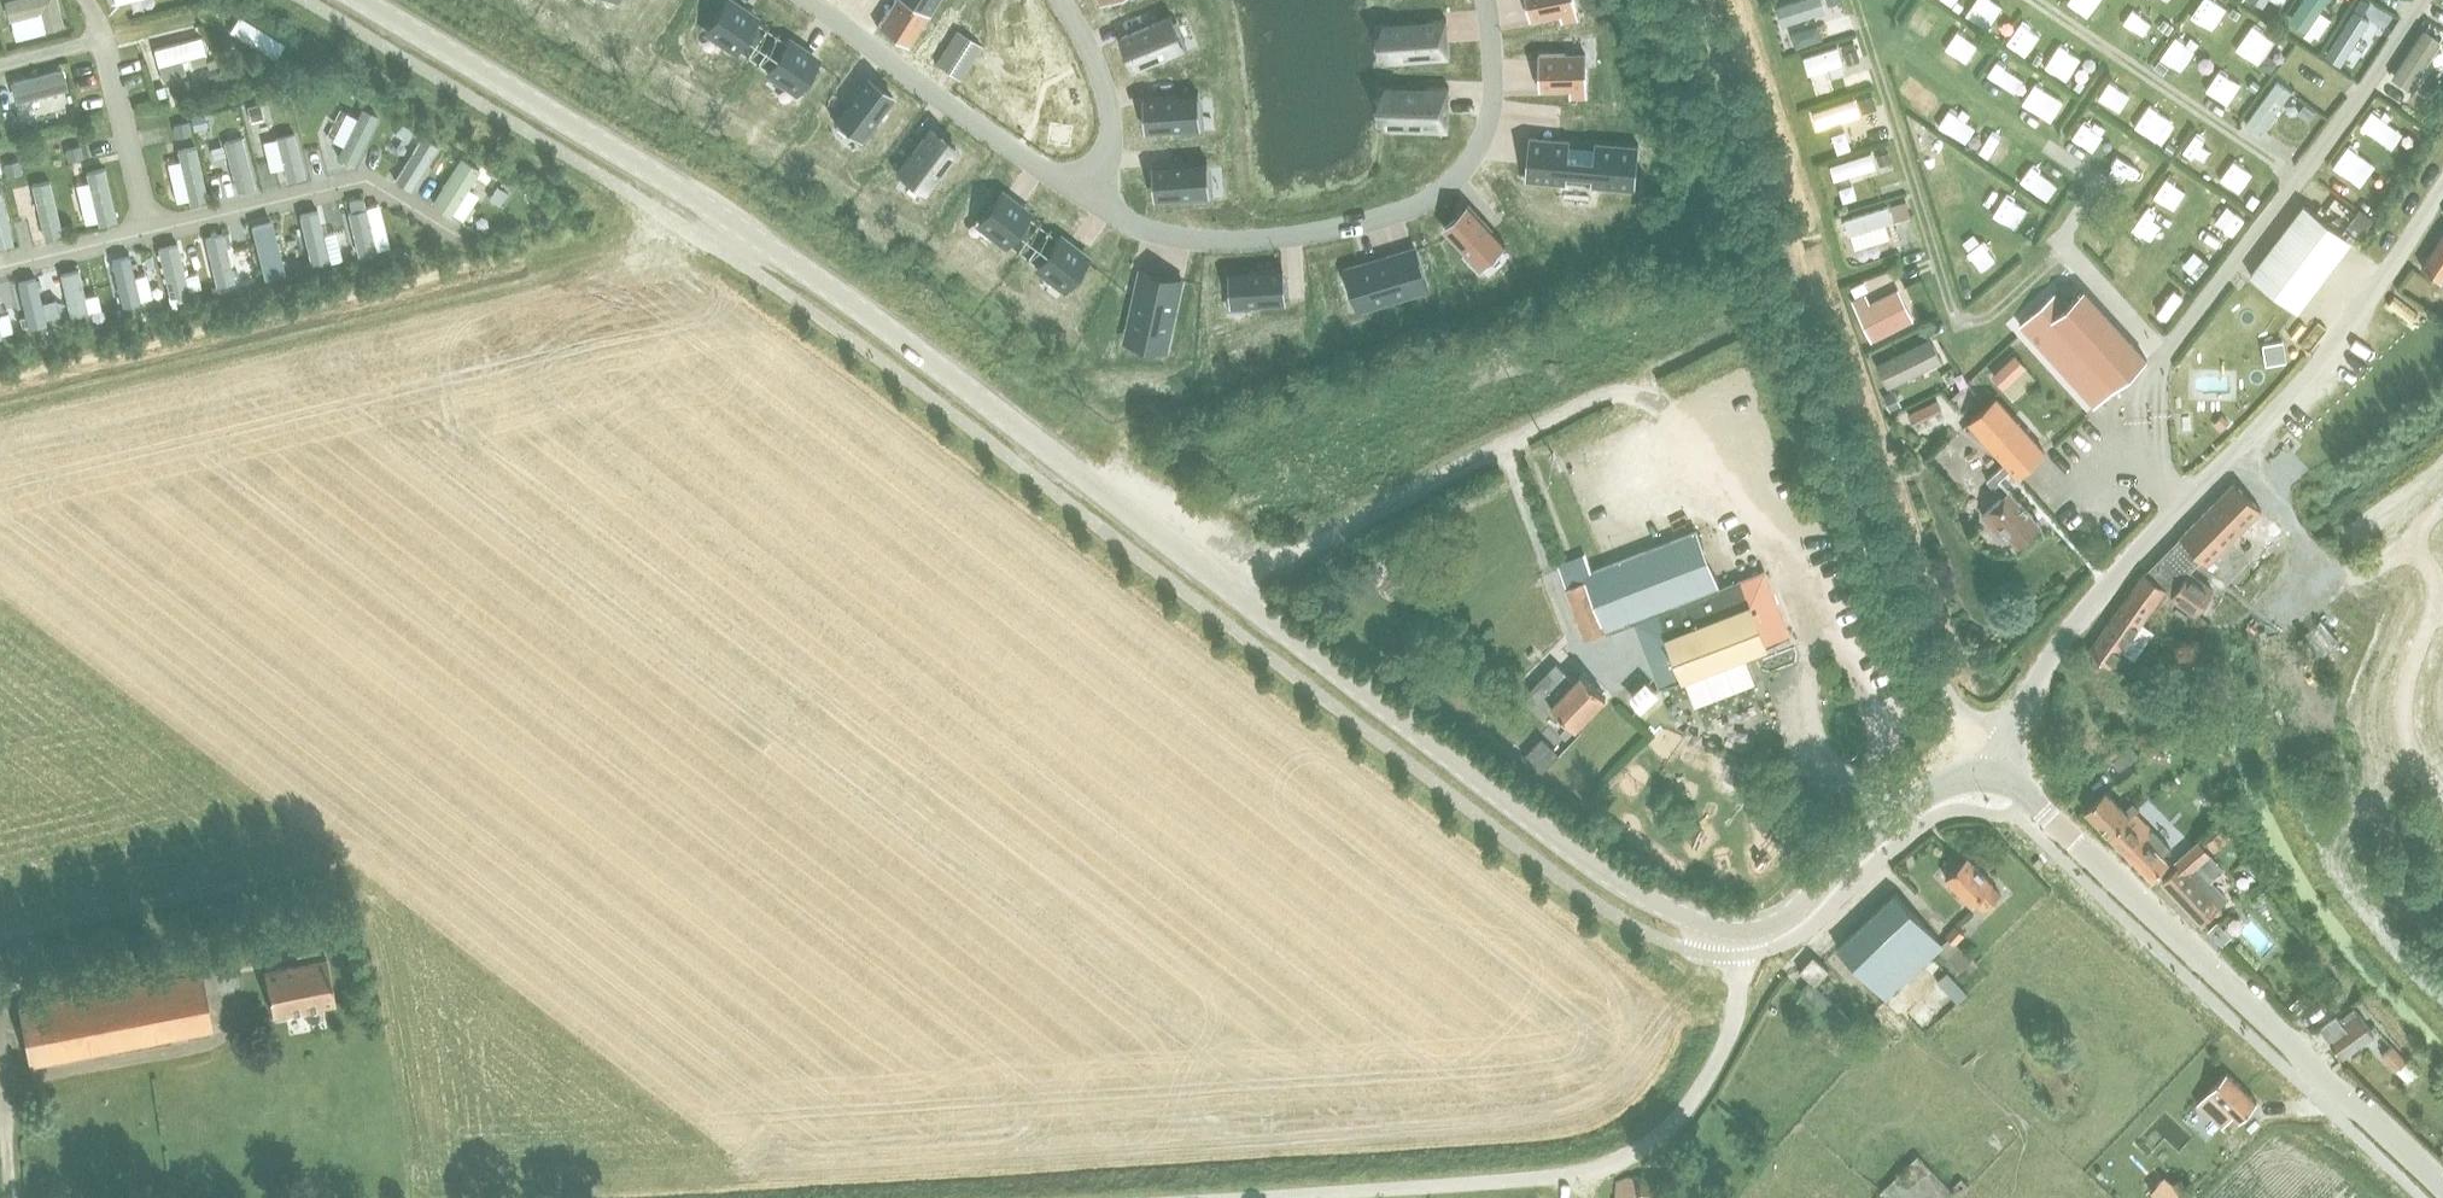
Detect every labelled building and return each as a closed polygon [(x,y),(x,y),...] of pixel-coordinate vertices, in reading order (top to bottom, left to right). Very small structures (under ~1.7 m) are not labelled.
[(56,0),(4,0),(8,18),(39,10),(43,28),(62,23),(56,0)] [(705,27),(737,48),(756,20),(726,0),(723,0),(705,27)] [(876,25),(907,45),(927,13),(928,14),(937,0),(892,0),(876,25)] [(1530,18),(1559,12),(1561,22),(1578,18),(1575,0),(1527,0),(1530,18)] [(285,43),(238,15),(229,31),(275,59),(285,43)] [(1168,19),(1119,39),(1132,70),(1162,57),(1164,56),(1164,55),(1163,55),(1159,46),(1176,39),(1170,25),(1171,25),(1170,24),(1168,19)] [(1445,21),(1391,23),(1392,59),(1447,57),(1445,21)] [(956,28),(934,62),(959,78),(981,44),(956,28)] [(204,54),(201,37),(155,47),(159,64),(204,54)] [(785,39),(766,68),(798,89),(816,60),(785,39)] [(1585,51),(1538,52),(1539,88),(1569,87),(1569,97),(1587,97),(1585,51)] [(67,90),(62,69),(11,83),(16,103),(67,90)] [(865,75),(833,118),(838,121),(839,122),(839,121),(851,130),(862,116),(870,122),(869,122),(871,123),(872,121),(892,95),(865,75)] [(1448,87),(1393,86),(1392,127),(1447,128),(1448,87)] [(1197,93),(1144,96),(1146,129),(1179,127),(1181,127),(1181,125),(1180,116),(1198,115),(1197,100),(1198,100),(1198,98),(1197,93)] [(355,165),(379,117),(361,109),(337,156),(355,165)] [(929,128),(897,171),(902,174),(903,175),(903,174),(915,183),(925,169),(933,175),(934,176),(936,174),(956,148),(929,128)] [(304,178),(294,133),(275,137),(286,182),(304,178)] [(1529,134),(1525,179),(1566,182),(1566,178),(1591,180),(1591,184),(1635,188),(1638,143),(1595,140),(1594,144),(1569,142),(1569,138),(1529,134)] [(255,188),(241,136),(223,141),(236,193),(255,188)] [(410,191),(438,146),(421,136),(394,181),(410,191)] [(207,200),(194,146),(176,150),(190,204),(207,200)] [(451,218),(479,170),(460,158),(432,206),(451,218)] [(1207,160),(1154,163),(1156,197),(1189,195),(1191,195),(1191,193),(1190,183),(1208,182),(1207,167),(1208,167),(1208,166),(1207,160)] [(116,223),(104,169),(85,173),(98,227),(116,223)] [(63,235),(50,181),(32,185),(44,239),(63,235)] [(997,192),(976,219),(1006,242),(1027,215),(997,192)] [(0,194),(0,249),(12,246),(0,194)] [(2303,204),(2250,274),(2297,310),(2350,240),(2303,204)] [(1467,207),(1443,230),(1465,253),(1467,255),(1469,254),(1468,254),(1475,247),(1488,260),(1498,250),(1499,250),(1500,249),(1504,245),(1467,207)] [(376,251),(366,209),(348,213),(359,256),(376,251)] [(328,261),(317,210),(299,214),(311,265),(328,261)] [(284,275),(272,222),(252,227),(265,280),(284,275)] [(234,282),(223,234),(205,238),(216,287),(234,282)] [(2421,269),(2441,282),(2442,279),(2442,236),(2421,269)] [(1055,237),(1034,264),(1065,287),(1085,259),(1055,237)] [(189,294),(178,244),(159,248),(170,298),(189,294)] [(1413,246),(1355,263),(1366,303),(1425,286),(1413,246)] [(140,304),(129,257),(111,261),(122,308),(140,304)] [(1284,268),(1231,271),(1231,277),(1231,278),(1232,278),(1233,293),(1250,292),(1251,302),(1250,302),(1250,303),(1253,303),(1285,302),(1284,268)] [(1142,270),(1129,330),(1170,339),(1183,278),(1142,270)] [(87,314),(78,271),(60,275),(70,318),(87,314)] [(46,327),(35,278),(17,282),(28,331),(46,327)] [(2094,407),(2146,360),(2082,291),(2065,306),(2054,294),(2018,326),(2094,407)] [(1905,321),(1891,294),(1869,305),(1865,297),(1853,303),(1871,339),(1905,321)] [(1930,337),(1875,364),(1887,387),(1941,361),(1930,337)] [(2280,337),(2262,340),(2265,360),(2282,357),(2280,337)] [(2014,353),(1990,375),(2003,388),(2004,387),(2026,367),(2014,353)] [(1893,391),(1882,396),(1888,410),(1899,405),(1893,391)] [(1936,399),(1908,412),(1913,422),(1941,409),(1936,399)] [(1995,399),(1968,423),(2004,462),(2010,470),(2016,477),(2043,452),(1995,399)] [(2221,414),(2212,423),(2219,430),(2228,421),(2221,414)] [(2003,496),(1980,516),(1998,536),(2003,532),(2016,546),(2039,525),(2008,491),(1998,480),(2010,470),(2004,462),(1986,478),(2003,496)] [(2233,481),(2179,536),(2184,541),(2202,558),(2207,563),(2260,509),(2233,481)] [(1557,562),(1566,585),(1584,578),(1604,630),(1605,633),(1635,622),(1717,589),(1695,531),(1591,570),(1584,552),(1557,562)] [(2184,541),(2149,576),(2165,589),(2172,594),(2187,573),(2202,558),(2184,541)] [(1717,589),(1635,622),(1659,685),(1683,676),(1694,703),(1755,679),(1745,652),(1788,636),(1763,572),(1717,589)] [(2144,572),(2087,650),(2108,666),(2165,589),(2149,576),(2144,572)] [(2172,594),(2170,596),(2194,614),(2197,611),(2217,626),(2231,606),(2211,591),(2189,575),(2187,573),(2172,594)] [(1584,578),(1566,585),(1586,637),(1586,636),(1604,630),(1584,578)] [(2319,621),(2302,635),(2320,656),(2338,642),(2319,621)] [(1559,711),(1575,727),(1605,695),(1581,672),(1574,680),(1556,662),(1528,690),(1554,716),(1559,711)] [(1645,682),(1626,700),(1640,714),(1658,697),(1645,682)] [(2097,731),(2085,736),(2090,749),(2102,744),(2097,731)] [(2106,757),(2101,761),(2106,767),(2111,763),(2118,771),(2137,756),(2130,747),(2121,754),(2116,749),(2106,757)] [(2140,775),(2130,762),(2113,776),(2123,788),(2140,775)] [(2222,793),(2216,784),(2207,789),(2213,798),(2222,793)] [(2109,835),(2135,811),(2138,807),(2133,802),(2124,810),(2105,791),(2084,811),(2107,835),(2108,834),(2109,835)] [(2169,846),(2135,811),(2109,835),(2150,878),(2167,862),(2161,855),(2169,846)] [(2218,830),(2204,843),(2213,852),(2226,839),(2218,830)] [(2163,882),(2200,921),(2226,897),(2195,865),(2208,853),(2197,840),(2175,861),(2179,866),(2163,882)] [(1981,909),(1999,892),(1989,882),(1991,881),(1966,854),(1945,875),(1969,901),(1972,899),(1981,909)] [(1885,997),(1937,947),(1942,942),(1941,941),(1893,891),(1836,945),(1885,997)] [(1954,942),(1963,933),(1954,922),(1944,932),(1947,935),(1954,942)] [(1942,942),(1937,947),(1946,956),(1944,959),(1954,969),(1969,954),(1959,944),(1957,945),(1954,942),(1947,935),(1941,941),(1942,942)] [(1814,984),(1828,968),(1812,954),(1799,970),(1814,984)] [(271,1014),(333,1002),(325,958),(263,970),(271,1014)] [(29,1062),(211,1026),(200,971),(18,1007),(29,1062)] [(1939,981),(1957,1000),(1967,990),(1949,972),(1939,981)] [(2303,990),(2290,1004),(2297,1011),(2310,997),(2303,990)] [(2342,1057),(2378,1028),(2373,1022),(2368,1026),(2351,1005),(2337,1017),(2334,1014),(2317,1028),(2342,1057)] [(2396,1068),(2405,1059),(2391,1045),(2382,1054),(2396,1068)] [(2255,1100),(2224,1070),(2195,1100),(2220,1124),(2232,1112),(2238,1118),(2255,1100)] [(1968,1183),(1960,1174),(1948,1185),(1918,1152),(1879,1189),(1888,1197),(1952,1197),(1968,1183)] [(1676,1176),(1627,1174),(1616,1183),(1615,1196),(1613,1196),(1613,1197),(1633,1197),(1638,1197),(1675,1197),(1676,1176)] [(2150,1190),(2160,1197),(2188,1197),(2163,1176),(2150,1190)]
